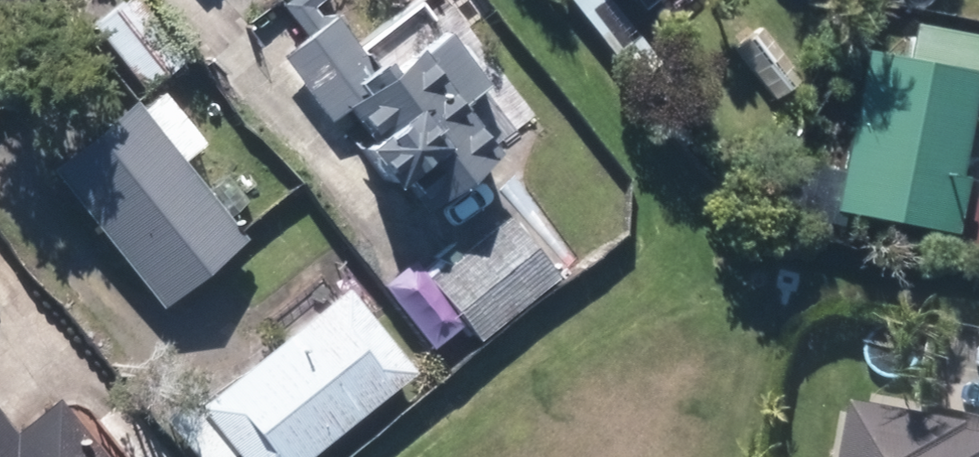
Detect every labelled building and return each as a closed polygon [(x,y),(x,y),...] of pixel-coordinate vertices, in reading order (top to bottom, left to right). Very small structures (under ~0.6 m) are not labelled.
[(10,0),(0,0),(0,9),(10,0)] [(139,91),(179,58),(132,0),(121,0),(88,27),(139,91)] [(415,205),(486,156),(451,105),(479,87),(419,0),(418,0),(374,32),(376,36),(355,52),(328,14),(321,20),(307,0),(283,0),(275,6),(298,41),(277,55),(324,122),(338,112),(355,135),(339,146),(368,190),(392,172),(415,205)] [(608,0),(573,0),(630,71),(652,53),(608,0)] [(637,9),(649,0),(630,0),(637,9)] [(733,48),(772,97),(799,77),(759,28),(733,48)] [(826,209),(947,231),(958,176),(948,174),(968,70),(855,49),(826,209)] [(39,168),(153,306),(236,236),(151,134),(173,115),(153,91),(130,110),(122,100),(39,168)] [(425,279),(472,339),(552,277),(504,216),(425,279)] [(229,456),(300,456),(406,371),(339,288),(199,403),(190,391),(156,417),(189,456),(226,456),(228,455),(229,456)] [(54,396),(10,434),(0,422),(0,456),(105,456),(54,396)] [(936,412),(934,424),(865,412),(856,456),(978,456),(978,419),(936,412)]
